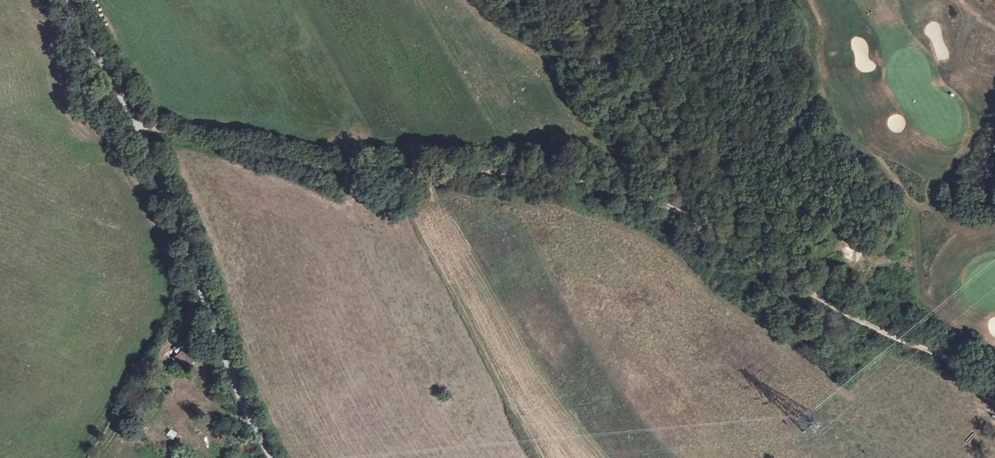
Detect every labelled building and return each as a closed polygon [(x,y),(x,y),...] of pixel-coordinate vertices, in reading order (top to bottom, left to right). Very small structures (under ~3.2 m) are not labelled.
[(179,342),(171,348),(176,353),(183,347),(179,342)] [(194,359),(186,350),(181,354),(189,363),(194,359)] [(189,363),(181,354),(175,359),(183,369),(189,363)] [(169,429),(166,436),(174,440),(178,433),(169,429)]
